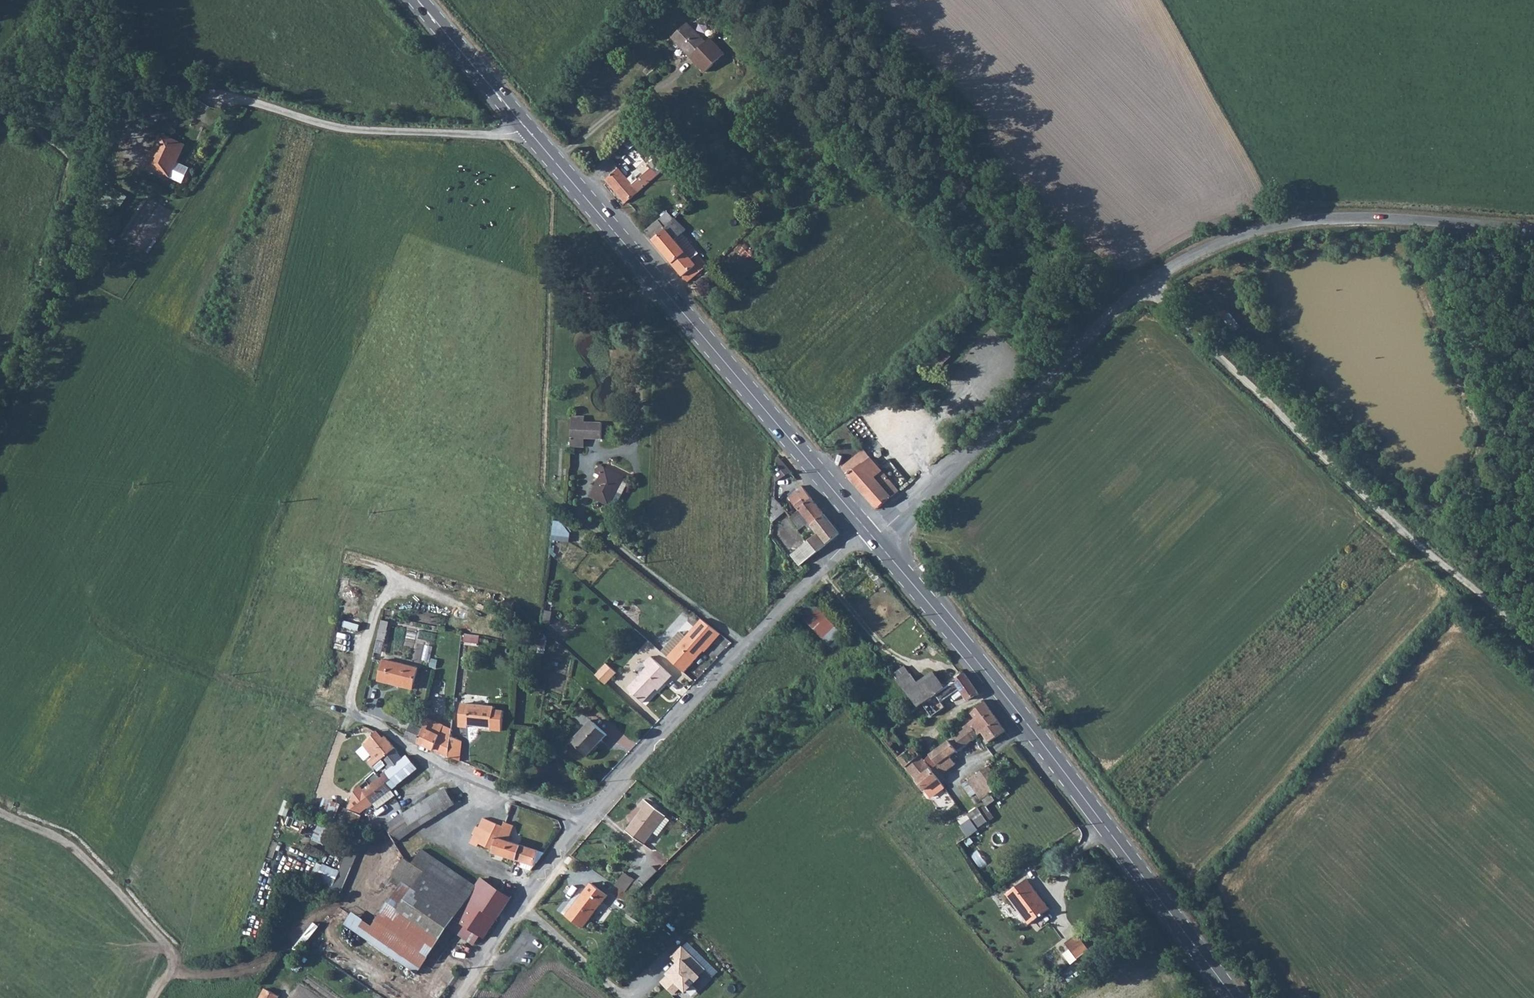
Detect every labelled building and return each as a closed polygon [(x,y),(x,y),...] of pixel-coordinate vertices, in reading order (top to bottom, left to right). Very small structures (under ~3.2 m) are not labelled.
[(681,34),(699,54),(712,67),(731,49),(718,35),(714,40),(695,20),(681,34)] [(184,140),(164,130),(150,163),(173,173),(178,163),(175,161),(184,140)] [(178,163),(188,141),(184,140),(175,161),(178,163)] [(627,201),(679,155),(669,143),(664,147),(669,154),(635,184),(621,168),(609,178),(608,179),(627,201)] [(605,172),(609,178),(621,168),(616,162),(605,172)] [(673,220),(675,219),(668,212),(660,219),(666,227),(673,220)] [(687,249),(694,243),(682,231),(686,227),(677,216),(675,219),(673,220),(666,227),(654,238),(674,261),(687,249)] [(654,238),(666,227),(660,219),(659,219),(646,229),(654,238)] [(700,250),(694,243),(687,249),(693,256),(699,251),(700,250)] [(690,279),(709,263),(699,251),(693,256),(687,249),(674,261),(690,279)] [(573,425),(573,441),(586,441),(602,441),(602,424),(585,425),(573,425)] [(844,466),(878,508),(898,492),(870,457),(867,460),(861,452),(844,466)] [(792,473),(778,456),(775,485),(792,473)] [(598,480),(590,497),(609,506),(620,481),(622,479),(598,467),(595,474),(600,476),(598,480)] [(620,481),(609,506),(616,509),(627,484),(620,481)] [(802,487),(773,510),(771,522),(785,511),(799,529),(809,520),(813,526),(825,515),(802,487)] [(800,565),(840,534),(825,515),(813,526),(818,533),(793,555),(800,565)] [(564,541),(571,542),(572,533),(564,532),(565,521),(555,520),(553,546),(563,547),(564,541)] [(810,599),(798,611),(799,613),(806,620),(818,609),(818,608),(810,599)] [(818,609),(806,620),(814,628),(825,617),(818,609)] [(806,620),(799,613),(793,618),(800,625),(806,620)] [(381,619),(378,653),(386,654),(390,620),(381,619)] [(668,658),(685,672),(704,651),(706,653),(714,645),(695,628),(686,638),(668,658)] [(662,652),(668,658),(686,638),(680,633),(662,652)] [(648,662),(628,684),(644,698),(656,685),(658,686),(672,671),(651,652),(645,658),(648,662)] [(604,658),(593,670),(604,680),(616,668),(604,658)] [(415,667),(382,660),(377,680),(411,687),(415,667)] [(903,668),(892,676),(916,709),(923,703),(929,699),(916,684),(903,668)] [(932,672),(916,684),(929,699),(938,692),(944,687),(932,672)] [(963,672),(944,687),(938,692),(942,698),(959,685),(969,698),(978,691),(963,672)] [(929,699),(923,703),(935,718),(950,707),(942,698),(938,692),(929,699)] [(963,725),(964,727),(972,737),(982,731),(986,737),(989,741),(1005,730),(984,701),(972,709),(977,716),(963,725)] [(494,709),(462,704),(458,726),(467,728),(468,725),(491,729),(491,732),(501,734),(504,714),(493,712),(494,709)] [(406,737),(420,743),(426,726),(428,717),(423,714),(422,717),(417,715),(417,713),(408,708),(404,718),(413,721),(406,737)] [(451,736),(452,727),(428,717),(426,726),(420,743),(449,756),(449,751),(451,736)] [(589,723),(569,744),(585,758),(604,736),(589,723)] [(930,753),(931,753),(937,762),(941,759),(945,764),(953,758),(950,753),(972,737),(964,727),(930,753)] [(378,758),(391,748),(382,738),(380,740),(375,733),(365,741),(368,745),(374,754),(371,756),(365,761),(370,766),(379,760),(378,758)] [(449,751),(461,756),(463,742),(451,736),(449,751)] [(374,754),(368,745),(364,748),(371,756),(374,754)] [(400,759),(391,748),(378,758),(379,760),(386,769),(400,759)] [(449,756),(449,757),(461,762),(461,756),(449,751),(449,756)] [(920,753),(904,765),(914,777),(915,777),(930,766),(931,766),(924,758),(920,753)] [(931,753),(924,758),(931,766),(937,762),(931,753)] [(404,755),(400,759),(386,769),(385,770),(390,777),(382,784),(391,796),(393,794),(389,790),(415,767),(404,755)] [(988,764),(978,771),(991,790),(996,787),(1000,793),(1005,789),(988,764)] [(930,766),(915,777),(928,797),(944,786),(930,766)] [(383,802),(391,796),(382,784),(390,777),(385,770),(376,776),(378,778),(361,792),(369,804),(379,798),(383,802)] [(991,790),(978,771),(968,778),(982,797),(991,790)] [(447,807),(437,792),(431,796),(440,810),(429,817),(430,820),(441,813),(441,812),(447,807)] [(440,810),(431,796),(420,803),(429,817),(440,810)] [(645,800),(640,807),(644,810),(627,833),(645,846),(667,816),(645,800)] [(429,817),(420,803),(401,815),(410,828),(412,831),(420,826),(430,820),(429,817)] [(969,812),(975,821),(979,826),(989,819),(978,805),(969,812)] [(401,815),(401,814),(384,825),(395,842),(406,835),(412,831),(410,828),(401,815)] [(497,832),(500,825),(483,817),(482,816),(477,826),(485,829),(497,834),(497,832)] [(515,822),(505,818),(502,825),(500,825),(497,832),(509,837),(515,822)] [(314,837),(324,842),(332,825),(322,820),(314,837)] [(380,852),(395,842),(384,825),(367,835),(380,852)] [(481,837),(485,829),(477,826),(475,825),(471,834),(481,837)] [(479,842),(516,857),(522,841),(509,837),(497,832),(497,834),(485,829),(481,837),(479,842)] [(535,863),(540,848),(522,841),(516,857),(535,863)] [(414,886),(435,853),(423,845),(414,858),(406,853),(394,872),(414,886)] [(326,863),(319,882),(344,891),(360,851),(350,847),(341,869),(326,863)] [(450,924),(468,896),(474,887),(453,875),(457,867),(435,853),(414,886),(401,905),(444,935),(450,924)] [(652,865),(639,879),(645,884),(658,871),(652,865)] [(474,887),(478,881),(457,867),(453,875),(474,887)] [(497,916),(505,904),(512,895),(482,874),(478,881),(474,887),(468,896),(497,916)] [(617,886),(633,897),(641,890),(633,885),(636,881),(626,874),(617,886)] [(1008,892),(1029,922),(1050,907),(1044,900),(1043,901),(1037,892),(1038,891),(1028,878),(1008,892)] [(609,897),(593,886),(570,920),(587,931),(609,897)] [(484,936),(497,916),(468,896),(450,924),(461,931),(466,924),(484,936)] [(424,964),(438,943),(444,935),(401,905),(391,899),(374,923),(364,916),(360,921),(424,964)] [(1078,933),(1067,942),(1079,957),(1090,947),(1078,933)] [(662,982),(678,997),(682,997),(708,968),(684,946),(673,956),(680,963),(662,982)] [(435,967),(441,956),(433,952),(427,963),(435,967)] [(279,995),(265,987),(259,997),(277,997),(279,995)]
